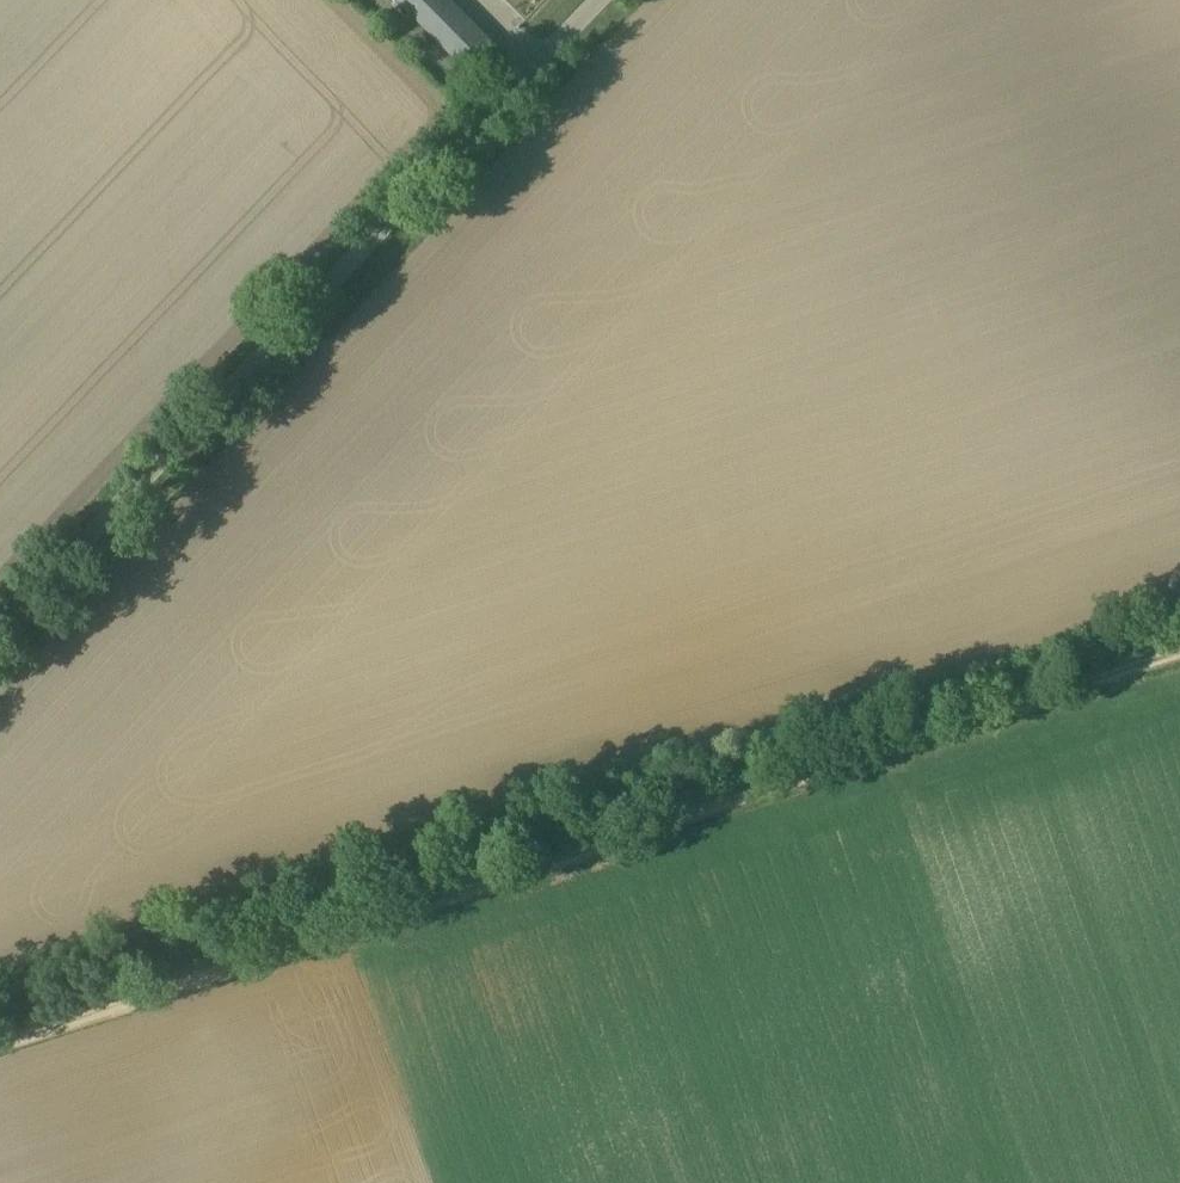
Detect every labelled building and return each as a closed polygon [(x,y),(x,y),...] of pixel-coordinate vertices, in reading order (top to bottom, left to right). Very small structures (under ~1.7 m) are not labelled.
[(455,12),(435,32),(469,66),(489,46),(455,12)]
